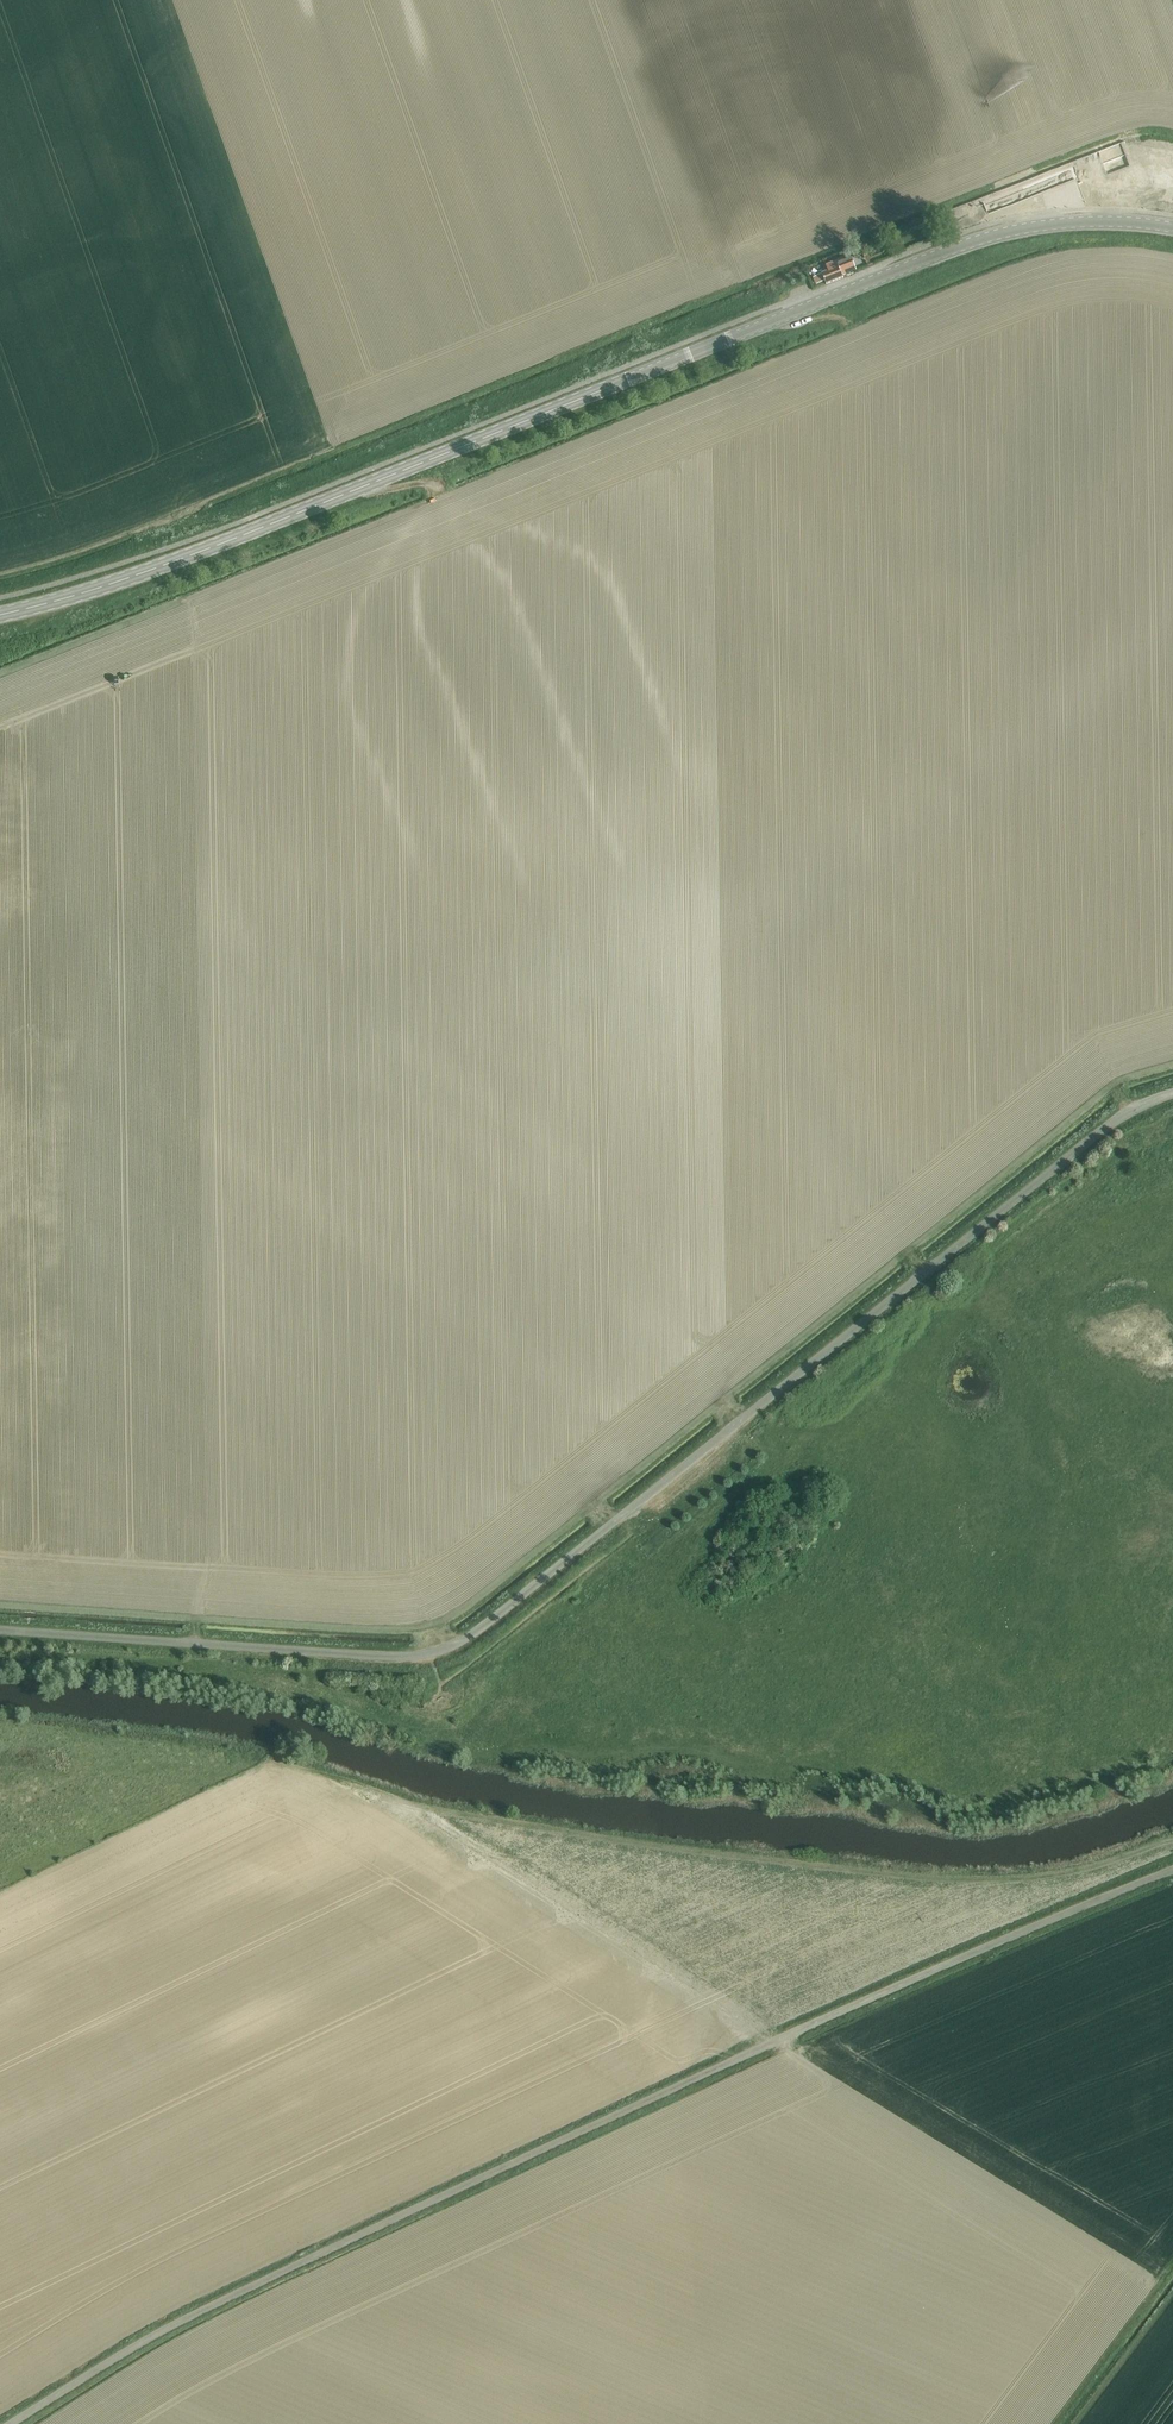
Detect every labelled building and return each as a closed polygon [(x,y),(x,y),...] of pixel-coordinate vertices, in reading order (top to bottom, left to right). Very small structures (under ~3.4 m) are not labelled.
[(1110,178),(1102,179),(1105,201),(1112,201),(1110,178)] [(826,264),(827,267),(829,272),(822,275),(826,285),(843,278),(842,274),(846,273),(841,261),(837,263),(836,260),(826,264)]
